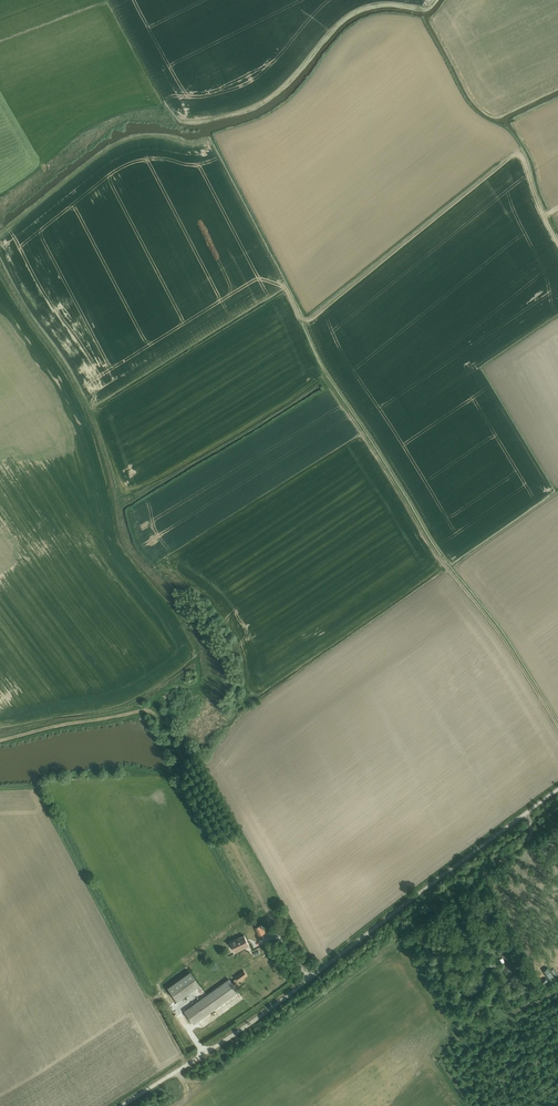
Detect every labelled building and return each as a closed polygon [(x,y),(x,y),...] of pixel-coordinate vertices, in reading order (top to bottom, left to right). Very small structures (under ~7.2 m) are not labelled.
[(261,927),(256,930),(261,938),(264,936),(265,936),(261,927)] [(244,935),(230,942),(236,952),(250,945),(244,935)] [(507,947),(497,951),(499,957),(503,955),(506,962),(503,964),(506,971),(516,966),(507,947)] [(243,970),(234,976),(236,979),(233,981),(235,984),(247,976),(243,970)] [(545,973),(549,980),(555,977),(551,970),(545,973)] [(190,972),(167,988),(177,1002),(200,986),(190,972)] [(229,979),(184,1011),(185,1013),(189,1018),(193,1024),(233,996),(238,992),(229,979)]
